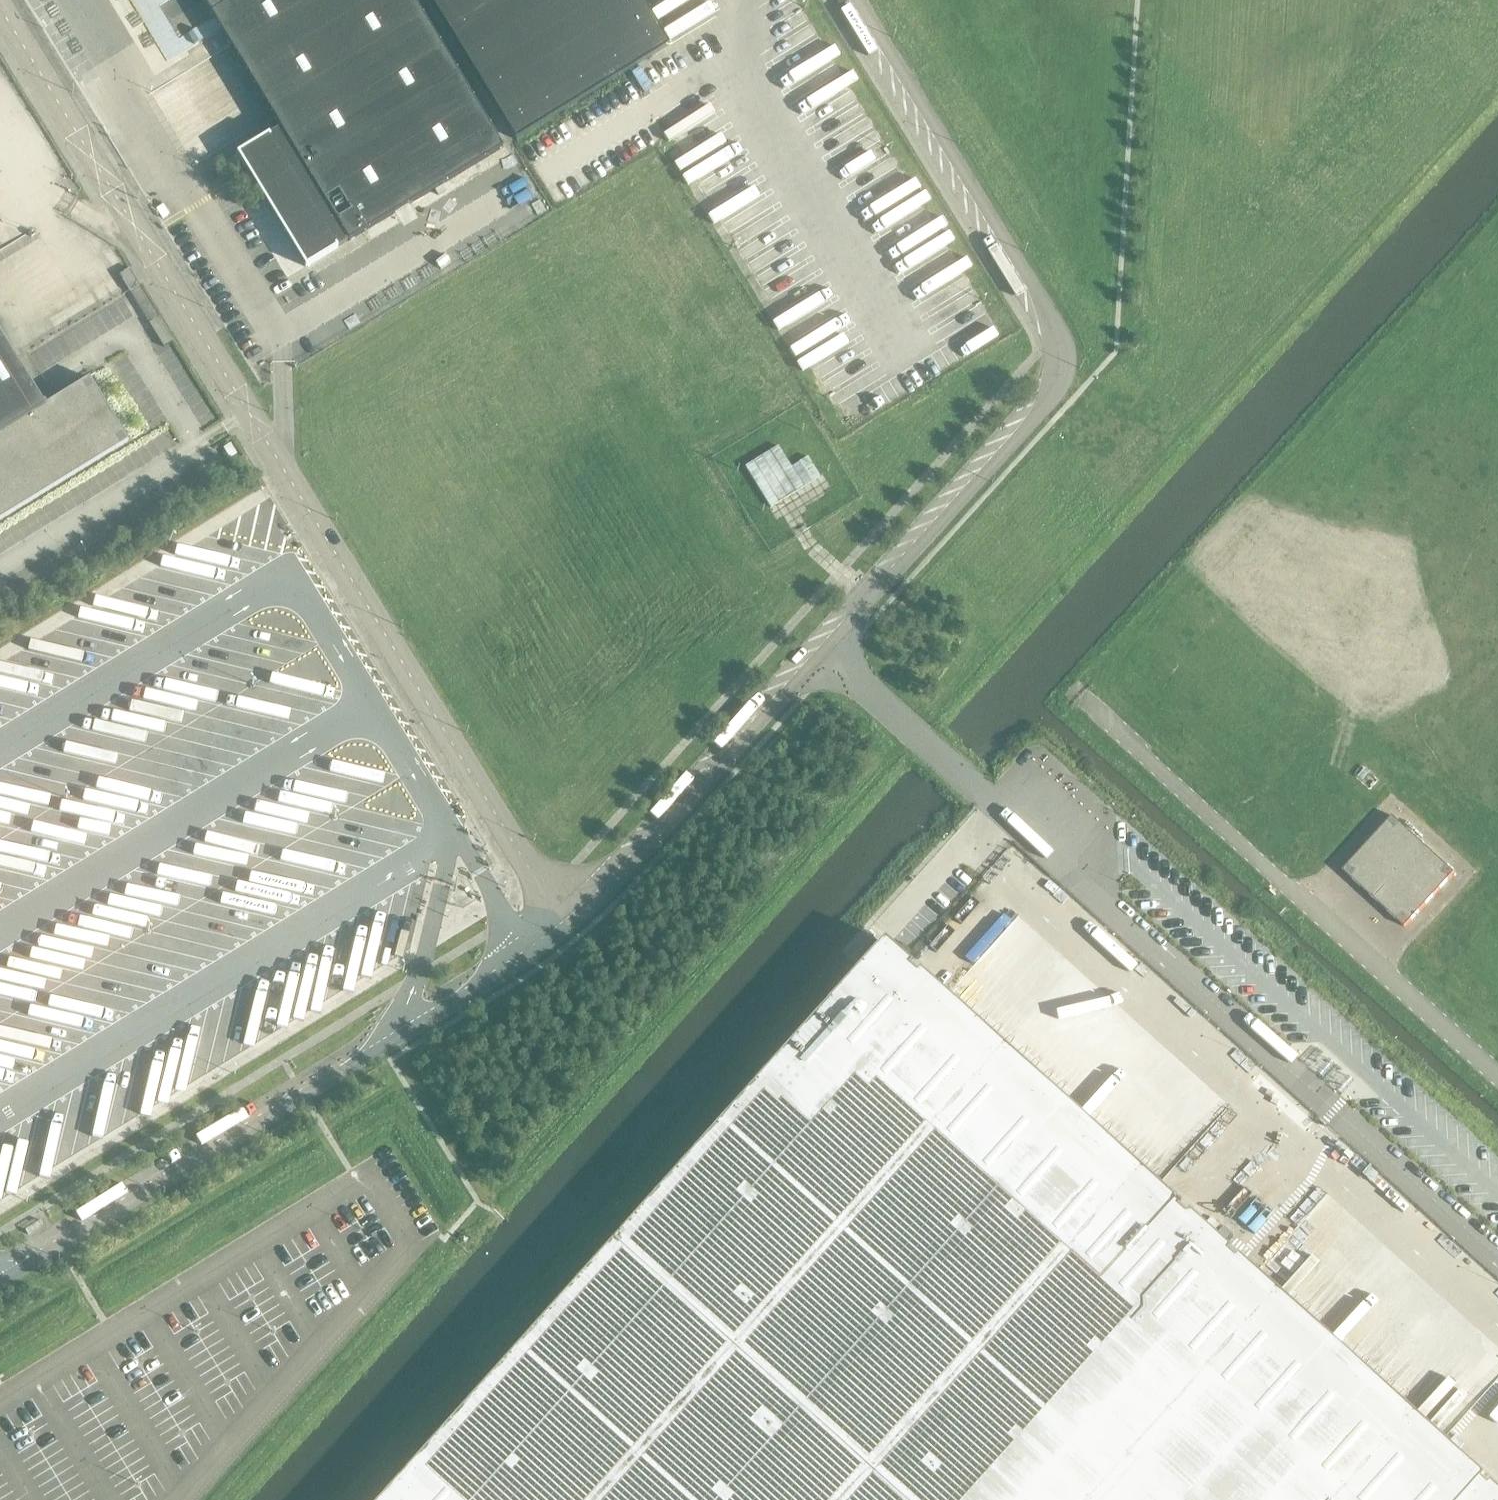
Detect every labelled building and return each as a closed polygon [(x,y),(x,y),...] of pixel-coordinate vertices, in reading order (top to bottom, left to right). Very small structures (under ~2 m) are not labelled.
[(280,128),(243,151),(311,263),(502,148),(413,0),(202,0),(280,128)] [(516,139),(669,45),(641,0),(430,0),(516,139)] [(129,268),(127,269),(119,274),(129,291),(149,323),(158,318),(160,317),(140,284),(129,268)] [(128,441),(89,377),(44,405),(0,332),(0,519),(128,441)] [(778,447),(744,468),(770,509),(820,479),(818,476),(807,459),(791,468),(778,447)] [(1457,875),(1392,816),(1343,871),(1407,929),(1457,875)] [(612,1240),(902,1499),(1497,1499),(1497,1497),(902,964),(879,943),(612,1240)] [(378,1499),(902,1499),(612,1240),(378,1499)]
